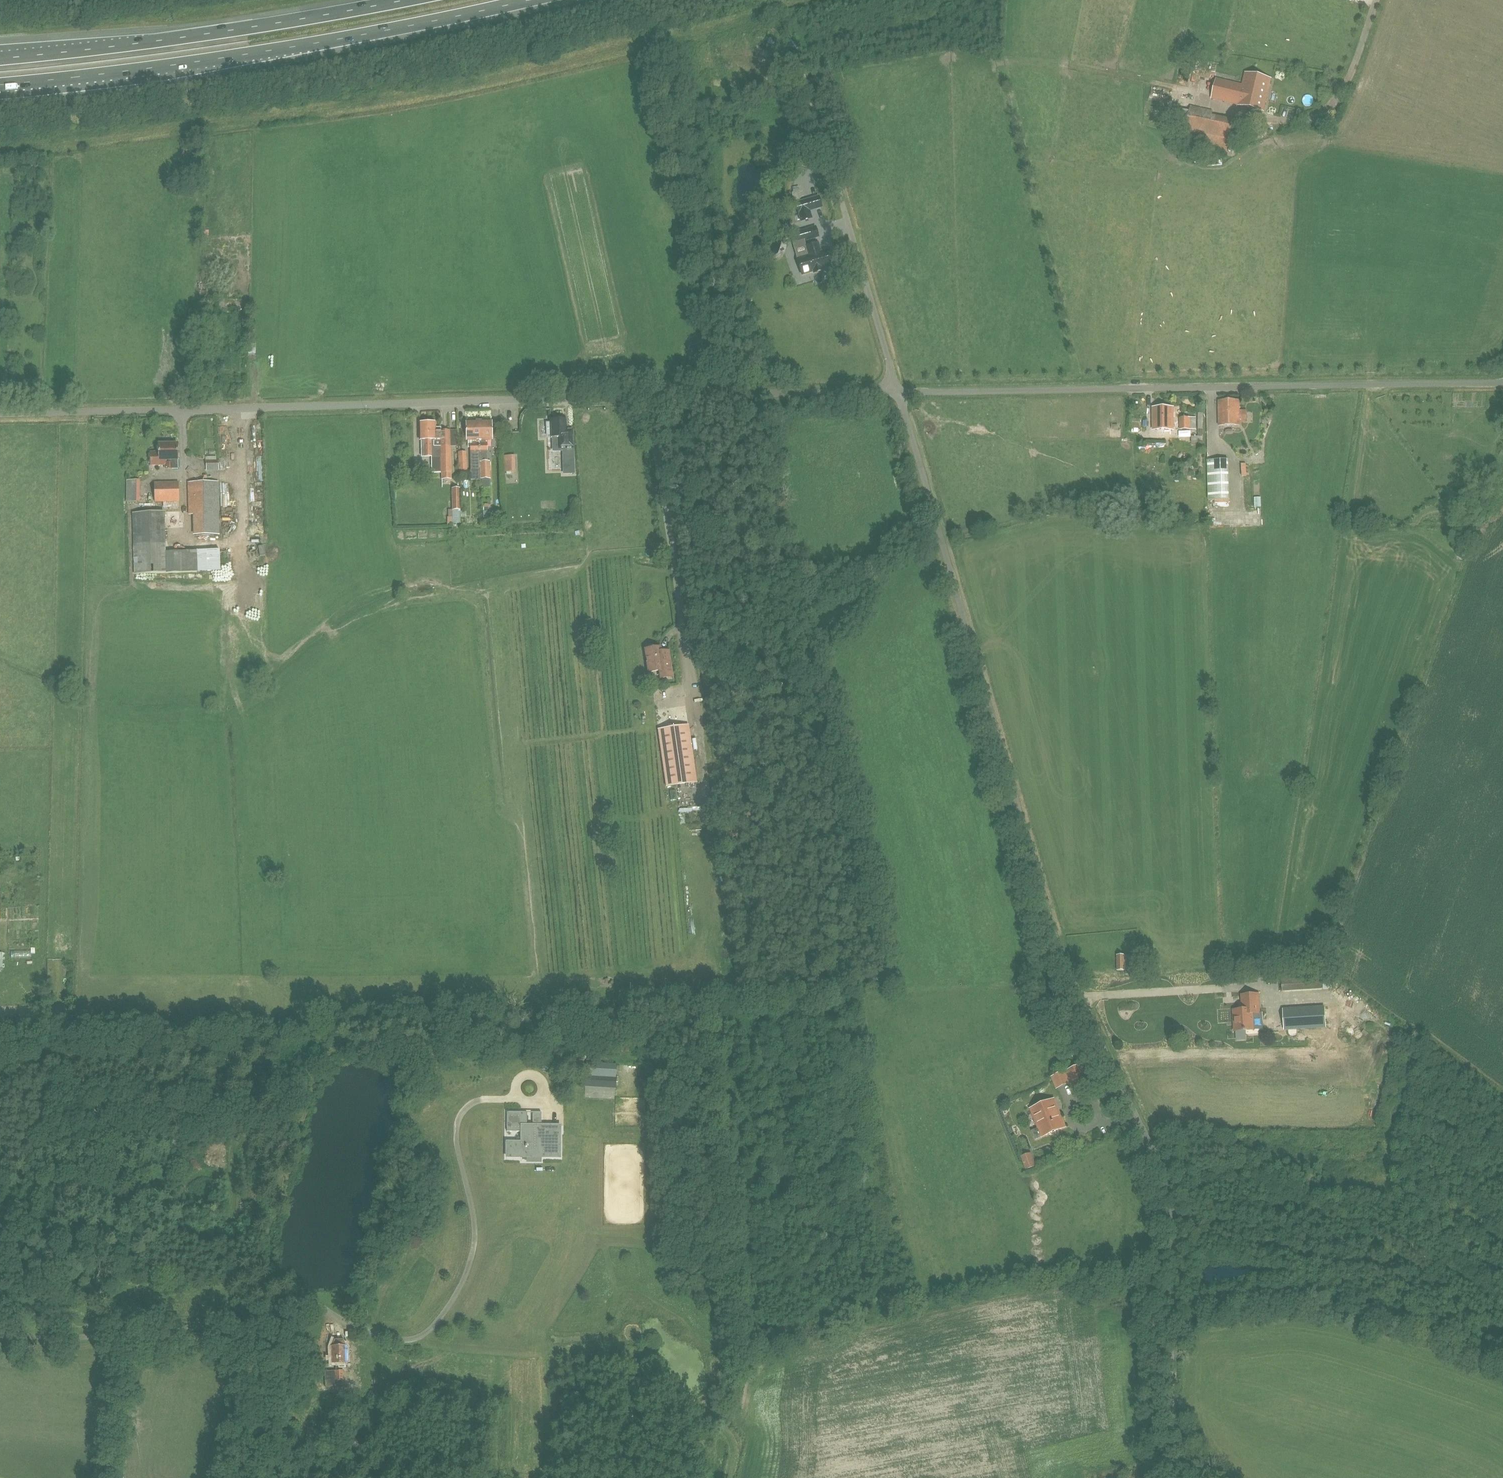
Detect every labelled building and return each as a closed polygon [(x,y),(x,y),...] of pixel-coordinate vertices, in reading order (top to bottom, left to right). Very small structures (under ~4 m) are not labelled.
[(1263,111),(1270,79),(1245,73),(1243,86),(1216,80),(1212,99),(1239,105),(1263,111)] [(1288,103),(1294,104),(1300,84),(1294,83),(1288,103)] [(1299,105),(1310,108),(1313,90),(1302,88),(1299,105)] [(1185,130),(1183,139),(1185,139),(1205,144),(1204,148),(1229,153),(1229,151),(1230,149),(1237,120),(1210,114),(1211,111),(1191,106),(1190,111),(1185,130)] [(1168,114),(1165,125),(1175,127),(1178,117),(1178,116),(1168,114)] [(806,200),(796,203),(801,221),(811,218),(809,210),(821,207),(818,197),(806,200)] [(818,237),(815,228),(796,233),(799,243),(818,237)] [(808,257),(804,258),(797,260),(802,274),(808,273),(830,266),(825,252),(821,253),(818,243),(805,247),(808,257)] [(228,304),(239,300),(236,294),(226,298),(228,304)] [(228,377),(227,368),(218,368),(218,378),(228,377)] [(1247,411),(1239,411),(1239,401),(1219,401),(1219,425),(1240,425),(1239,422),(1247,422),(1247,411)] [(503,403),(495,404),(497,411),(505,409),(503,403)] [(1153,409),(1153,430),(1174,430),(1173,408),(1153,409)] [(1198,429),(1198,436),(1192,437),(1192,443),(1203,443),(1202,429),(1203,429),(1203,413),(1198,413),(1198,429)] [(1141,417),(1132,417),(1132,428),(1139,428),(1139,423),(1141,423),(1141,417)] [(1196,418),(1179,418),(1179,430),(1196,430),(1196,418)] [(564,459),(574,458),(573,431),(566,431),(566,420),(551,421),(552,438),(553,438),(554,451),(564,451),(564,459)] [(481,470),(479,421),(466,421),(466,441),(471,441),(471,470),(481,470)] [(491,421),(479,421),(481,470),(481,479),(482,479),(482,489),(490,489),(490,479),(489,462),(488,462),(487,441),(492,441),(491,421)] [(1108,433),(1117,433),(1117,422),(1108,423),(1108,433)] [(451,479),(451,445),(435,446),(435,440),(428,440),(427,423),(420,423),(420,440),(423,440),(424,457),(441,457),(442,479),(451,479)] [(435,423),(427,423),(428,440),(435,440),(435,446),(451,445),(450,431),(435,432),(435,423)] [(179,469),(179,459),(178,444),(159,444),(159,452),(150,452),(150,466),(166,465),(166,469),(179,469)] [(459,471),(467,470),(467,452),(458,452),(459,471)] [(512,471),(512,456),(504,456),(504,471),(512,471)] [(1208,470),(1229,469),(1228,459),(1208,460),(1208,470)] [(219,535),(218,482),(189,482),(189,515),(197,515),(197,535),(219,535)] [(179,502),(179,483),(155,483),(155,502),(179,502)] [(461,488),(452,489),(453,512),(460,512),(461,512),(461,488)] [(165,553),(164,512),(133,513),(135,554),(165,553)] [(461,525),(461,512),(460,512),(453,512),(453,525),(461,525)] [(215,570),(214,548),(191,549),(192,571),(215,570)] [(654,647),(652,646),(648,647),(647,648),(647,650),(645,650),(649,675),(659,673),(660,681),(674,678),(670,651),(659,653),(658,648),(654,649),(654,647)] [(698,783),(690,726),(658,731),(666,788),(698,783)] [(1125,955),(1116,956),(1117,971),(1125,970),(1125,971),(1143,970),(1142,954),(1125,955)] [(1322,989),(1321,971),(1281,973),(1282,992),(1322,989)] [(1331,974),(1322,975),(1323,989),(1332,989),(1331,974)] [(1254,1030),(1254,1020),(1262,1020),(1262,1013),(1259,1013),(1258,994),(1243,995),(1244,1010),(1234,1011),(1235,1031),(1254,1030)] [(1284,1030),(1326,1028),(1324,1007),(1283,1009),(1284,1030)] [(543,1054),(542,1071),(554,1072),(554,1055),(543,1054)] [(1091,1084),(1082,1064),(1066,1071),(1074,1091),(1091,1084)] [(585,1088),(615,1090),(616,1080),(585,1078),(585,1088)] [(1065,1127),(1054,1099),(1031,1109),(1042,1137),(1065,1127)] [(530,1109),(530,1119),(540,1119),(540,1109),(530,1109)] [(562,1127),(562,1125),(532,1125),(532,1128),(528,1128),(528,1125),(527,1125),(527,1112),(520,1112),(519,1112),(519,1111),(507,1111),(507,1114),(507,1132),(512,1132),(512,1131),(522,1131),(522,1139),(522,1141),(507,1141),(507,1161),(508,1161),(508,1157),(526,1157),(526,1155),(527,1155),(527,1151),(542,1151),(542,1157),(560,1157),(560,1130),(562,1130),(562,1127)] [(1031,1153),(1021,1156),(1026,1170),(1036,1166),(1031,1153)] [(345,1368),(345,1362),(347,1362),(346,1346),(332,1347),(333,1363),(338,1362),(339,1368),(345,1368)] [(344,1380),(344,1370),(335,1370),(336,1380),(344,1380)]
